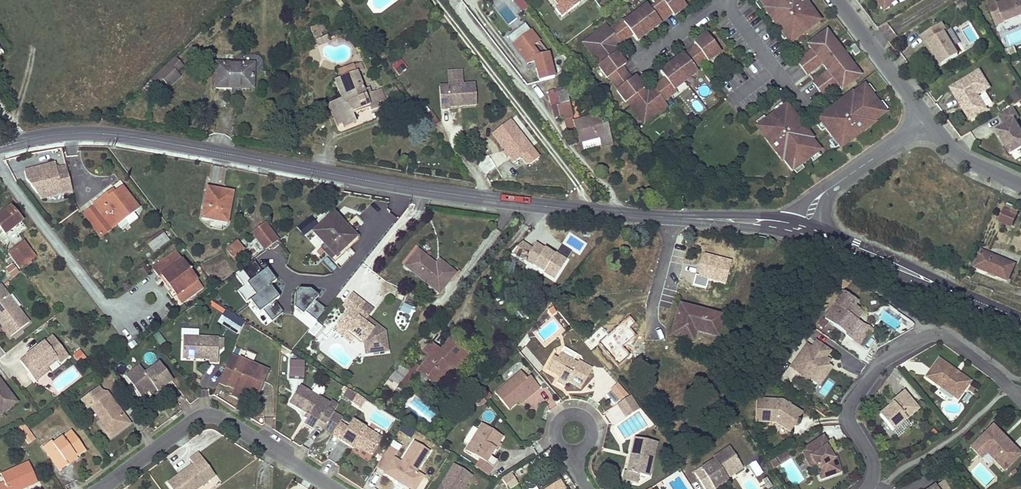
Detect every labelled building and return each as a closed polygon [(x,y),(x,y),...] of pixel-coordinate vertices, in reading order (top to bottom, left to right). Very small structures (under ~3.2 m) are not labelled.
[(522,0),(511,0),(521,12),(527,7),(522,0)] [(558,6),(555,9),(561,17),(579,3),(577,0),(553,0),(558,6)] [(593,34),(596,38),(586,46),(600,64),(598,66),(607,77),(608,76),(618,89),(616,91),(625,102),(627,101),(641,119),(651,112),(653,115),(666,106),(662,101),(675,91),(674,89),(696,72),(693,68),(706,59),(707,61),(719,52),(707,36),(701,41),(699,39),(694,43),(696,45),(683,55),(683,54),(677,58),(679,60),(667,69),(665,67),(660,71),(665,78),(652,87),(652,86),(643,93),(636,84),(638,82),(634,77),(631,79),(621,66),(625,64),(620,58),(618,60),(611,51),(620,45),(619,43),(631,34),(636,41),(642,36),(640,34),(652,26),(653,28),(659,23),(658,22),(671,13),(673,16),(685,6),(680,0),(651,0),(654,5),(648,9),(645,5),(624,21),(622,20),(610,29),(606,25),(593,34)] [(817,22),(810,12),(811,11),(803,0),(800,0),(798,1),(797,0),(758,0),(765,8),(763,9),(782,33),(783,32),(791,42),(817,22)] [(878,5),(876,6),(882,13),(889,7),(888,6),(884,0),(878,5)] [(967,0),(961,0),(956,3),(960,10),(970,4),(967,0)] [(988,5),(994,19),(1002,15),(1006,23),(1020,17),(1020,0),(1013,0),(999,6),(997,1),(988,5)] [(1002,15),(994,19),(998,27),(1006,23),(1002,15)] [(512,44),(530,31),(525,23),(507,37),(512,44)] [(934,52),(942,65),(958,55),(953,47),(945,33),(947,32),(941,23),(921,36),(931,53),(934,52)] [(323,24),(310,29),(316,46),(329,42),(327,36),(322,37),(320,32),(325,30),(323,24)] [(652,26),(640,34),(642,36),(653,28),(652,26)] [(947,32),(945,33),(953,47),(959,43),(951,29),(947,32)] [(535,63),(539,82),(554,78),(547,53),(530,31),(512,44),(528,64),(535,63)] [(859,76),(826,31),(808,45),(812,51),(814,49),(823,60),(820,62),(828,72),(830,71),(839,82),(837,84),(841,89),(859,76)] [(593,34),(583,42),(586,46),(596,38),(593,34)] [(853,44),(849,47),(855,55),(859,52),(853,44)] [(1015,46),(1005,50),(1008,56),(1018,53),(1015,46)] [(929,55),(937,68),(942,65),(934,52),(931,53),(929,55)] [(808,55),(805,54),(796,61),(806,74),(815,68),(815,64),(808,55)] [(175,57),(167,64),(175,72),(182,65),(175,57)] [(677,58),(665,67),(667,69),(679,60),(677,58)] [(167,64),(157,74),(164,82),(169,86),(179,76),(175,72),(167,64)] [(215,88),(231,88),(232,84),(253,84),(253,65),(215,64),(215,88)] [(336,107),(331,109),(336,125),(342,123),(354,118),(352,113),(368,107),(370,111),(379,107),(373,93),(370,94),(368,89),(364,90),(357,72),(360,71),(357,64),(338,71),(340,79),(335,81),(342,99),(334,102),(336,107)] [(475,84),(463,85),(462,69),(447,70),(448,86),(439,86),(441,110),(450,109),(449,107),(477,105),(475,84)] [(979,71),(951,88),(961,106),(964,104),(973,119),(987,110),(978,95),(990,87),(979,71)] [(157,74),(149,81),(157,89),(164,82),(157,74)] [(821,76),(813,82),(823,96),(831,89),(832,86),(825,77),(821,76)] [(864,85),(852,94),(851,93),(827,111),(829,112),(819,120),(838,146),(848,139),(850,141),(874,123),(873,121),(884,113),(877,103),(874,105),(868,97),(871,95),(864,85)] [(1020,100),(1020,87),(1008,94),(1014,104),(1020,100)] [(396,90),(386,94),(388,99),(398,95),(396,90)] [(566,90),(558,92),(561,105),(564,119),(572,117),(568,103),(569,102),(566,90)] [(981,97),(987,106),(998,99),(992,90),(981,97)] [(561,105),(558,92),(549,94),(552,107),(561,105)] [(871,95),(868,97),(874,105),(877,103),(871,95)] [(964,104),(961,106),(970,120),(973,119),(964,104)] [(564,119),(561,105),(552,107),(555,117),(555,118),(556,118),(557,118),(560,117),(560,120),(564,119)] [(784,106),(758,126),(765,136),(764,137),(782,161),(783,160),(791,171),(801,164),(799,161),(807,155),(809,158),(819,151),(810,139),(812,138),(793,114),(792,116),(784,106)] [(999,115),(1005,126),(996,131),(1010,155),(1020,148),(1020,132),(1014,121),(1018,118),(1011,107),(999,115)] [(429,110),(424,113),(434,124),(438,121),(429,110)] [(651,112),(641,119),(643,123),(653,115),(651,112)] [(695,118),(691,113),(686,118),(690,122),(695,118)] [(600,115),(573,122),(576,132),(578,143),(582,142),(583,149),(601,145),(602,148),(613,145),(608,125),(603,126),(600,115)] [(572,117),(564,119),(568,134),(576,132),(573,122),(572,117)] [(354,118),(342,123),(343,128),(356,123),(354,118)] [(539,158),(511,120),(499,128),(491,134),(510,160),(518,154),(528,166),(539,158)] [(807,155),(799,161),(801,164),(809,158),(807,155)] [(72,195),(66,171),(57,173),(56,170),(44,173),(44,171),(24,176),(26,184),(37,197),(43,195),(48,201),(72,195)] [(108,192),(93,204),(94,206),(107,222),(113,217),(118,224),(139,208),(122,186),(115,192),(111,195),(108,192)] [(231,197),(217,194),(218,189),(207,187),(201,218),(227,223),(231,197)] [(107,222),(94,206),(84,214),(101,236),(118,224),(113,217),(107,222)] [(0,216),(0,228),(4,234),(21,221),(11,208),(0,216)] [(1005,209),(1000,222),(1011,227),(1016,214),(1005,209)] [(333,213),(313,232),(324,244),(320,248),(331,259),(355,235),(333,213)] [(133,214),(118,226),(122,230),(137,218),(133,214)] [(278,240),(276,236),(268,225),(254,235),(261,247),(264,251),(265,250),(278,240)] [(164,232),(148,244),(154,252),(170,241),(164,232)] [(236,241),(225,249),(234,262),(246,253),(236,241)] [(24,242),(8,254),(13,262),(19,269),(35,256),(24,242)] [(560,269),(564,262),(566,260),(572,251),(562,244),(556,253),(554,255),(536,243),(532,249),(523,242),(512,253),(551,280),(560,269)] [(174,251),(154,266),(180,302),(201,286),(174,251)] [(431,265),(433,263),(418,251),(405,266),(438,293),(454,274),(439,262),(436,265),(434,267),(431,265)] [(982,252),(976,267),(1007,281),(1014,265),(982,252)] [(4,270),(12,279),(20,273),(13,263),(4,270)] [(251,275),(234,292),(254,312),(271,294),(251,275)] [(0,285),(0,318),(5,324),(2,326),(10,337),(29,323),(0,285)] [(856,320),(847,314),(853,306),(856,301),(843,292),(824,319),(844,333),(845,336),(849,339),(858,341),(868,327),(856,322),(856,320)] [(343,306),(349,310),(358,298),(352,294),(343,306)] [(349,310),(338,323),(355,336),(364,344),(367,344),(368,353),(387,351),(385,332),(372,321),(368,322),(366,324),(363,322),(366,317),(372,310),(358,298),(349,310)] [(584,300),(575,313),(582,318),(591,306),(584,300)] [(414,308),(402,303),(398,311),(410,316),(414,308)] [(680,305),(672,334),(692,339),(694,330),(717,336),(723,316),(680,305)] [(856,320),(861,312),(853,306),(847,314),(856,320)] [(552,308),(548,311),(551,316),(556,312),(552,308)] [(226,312),(219,324),(236,335),(244,323),(226,312)] [(324,329),(317,322),(307,333),(314,339),(324,329)] [(355,336),(338,323),(334,329),(350,342),(355,336)] [(862,344),(873,330),(868,327),(858,341),(862,344)] [(20,361),(31,375),(44,365),(46,367),(56,360),(59,363),(68,356),(52,336),(37,348),(39,350),(36,353),(34,350),(20,361)] [(183,358),(193,359),(194,356),(198,356),(197,359),(209,360),(209,362),(217,363),(218,349),(218,338),(207,338),(184,336),(183,358)] [(429,356),(420,369),(428,375),(426,377),(433,382),(445,382),(442,379),(448,372),(453,366),(456,369),(467,354),(449,340),(442,350),(439,354),(434,351),(429,356)] [(827,364),(829,361),(825,358),(830,351),(815,341),(811,348),(806,345),(790,367),(802,375),(803,374),(810,379),(813,378),(816,374),(819,373),(824,377),(831,368),(827,364)] [(423,351),(429,356),(434,351),(439,354),(442,350),(430,342),(423,351)] [(553,357),(546,369),(559,377),(555,384),(564,388),(567,382),(580,390),(592,370),(578,361),(576,363),(560,354),(557,359),(553,357)] [(230,357),(219,383),(227,386),(238,360),(230,357)] [(954,370),(937,358),(924,376),(956,398),(966,384),(969,380),(957,372),(956,374),(953,372),(954,370)] [(238,360),(227,386),(257,399),(268,373),(238,360)] [(304,360),(290,361),(290,379),(305,379),(304,360)] [(140,396),(150,388),(154,385),(156,389),(157,390),(172,380),(159,362),(145,373),(139,365),(125,376),(140,396)] [(413,364),(407,372),(413,377),(420,369),(413,364)] [(44,365),(31,375),(36,381),(49,371),(46,367),(44,365)] [(413,377),(421,384),(426,377),(428,375),(420,369),(413,377)] [(413,377),(407,372),(398,383),(405,388),(413,377)] [(448,372),(442,379),(445,382),(452,374),(448,372)] [(509,409),(519,400),(527,393),(530,396),(540,388),(530,377),(527,379),(521,372),(495,393),(509,409)] [(819,384),(824,377),(819,373),(816,374),(813,378),(810,379),(819,384)] [(627,393),(617,383),(610,390),(620,399),(627,393)] [(974,389),(966,384),(956,398),(964,404),(974,389)] [(1,416),(16,404),(3,387),(0,389),(0,416),(1,416)] [(98,423),(104,431),(110,427),(115,434),(130,423),(124,415),(119,414),(116,411),(119,408),(107,393),(103,395),(98,388),(82,401),(93,416),(96,415),(100,421),(98,423)] [(300,388),(290,404),(307,415),(304,419),(308,421),(304,426),(313,432),(316,428),(323,431),(332,415),(326,411),(329,406),(300,388)] [(349,389),(344,396),(348,399),(353,391),(349,389)] [(348,399),(347,401),(352,404),(358,394),(353,391),(348,399)] [(889,406),(879,415),(892,430),(917,408),(903,392),(891,402),(892,403),(889,406)] [(527,393),(519,400),(522,404),(530,396),(527,393)] [(358,394),(352,404),(359,409),(365,399),(358,394)] [(628,396),(617,404),(626,418),(637,409),(628,396)] [(801,414),(782,401),(781,401),(755,400),(754,421),(774,423),(789,432),(801,414)] [(329,406),(326,411),(332,415),(337,408),(331,404),(329,406)] [(332,415),(323,431),(331,436),(332,434),(338,426),(341,420),(332,415)] [(353,448),(354,447),(356,445),(362,449),(371,454),(381,438),(353,420),(346,431),(340,440),(353,448)] [(491,456),(495,449),(498,444),(503,437),(482,424),(466,451),(474,456),(478,450),(484,454),(480,460),(493,467),(497,460),(491,456)] [(34,439),(23,425),(17,429),(28,444),(34,439)] [(1019,454),(1003,437),(1001,439),(996,433),(998,432),(991,425),(975,441),(984,450),(1003,470),(1019,454)] [(340,440),(346,431),(338,426),(332,434),(340,440)] [(110,427),(104,431),(109,438),(115,434),(110,427)] [(417,432),(410,427),(406,434),(413,438),(417,432)] [(61,469),(69,464),(67,461),(76,454),(77,456),(86,449),(73,433),(57,445),(53,440),(44,447),(61,469)] [(335,438),(324,454),(336,462),(347,446),(335,438)] [(823,438),(802,452),(806,458),(807,459),(811,458),(818,468),(822,480),(841,473),(836,459),(834,460),(829,453),(826,449),(829,447),(823,438)] [(630,458),(627,472),(638,475),(649,478),(657,444),(635,439),(631,455),(632,456),(632,458),(630,458)] [(984,450),(975,441),(968,447),(977,456),(984,450)] [(385,472),(393,477),(396,474),(402,478),(400,482),(407,486),(419,485),(424,477),(417,472),(430,452),(414,442),(402,462),(394,457),(385,472)] [(725,475),(740,465),(729,447),(713,457),(715,460),(695,473),(705,488),(708,488),(713,486),(715,488),(729,480),(727,478),(725,475)] [(170,488),(197,488),(215,476),(198,453),(189,460),(193,465),(167,484),(170,488)] [(67,461),(69,464),(78,457),(77,456),(76,454),(67,461)] [(779,466),(774,458),(766,463),(772,472),(779,466)] [(818,468),(811,458),(807,459),(806,458),(805,462),(810,471),(813,471),(818,468)] [(754,478),(761,474),(755,461),(748,464),(754,478)] [(0,485),(0,488),(23,488),(38,482),(28,463),(1,475),(5,483),(0,485)] [(740,465),(725,475),(727,478),(742,468),(740,465)] [(460,482),(465,485),(471,476),(454,466),(440,488),(456,488),(460,482)] [(502,480),(508,488),(509,488),(518,483),(511,473),(502,480)] [(761,483),(765,488),(769,488),(773,487),(767,478),(761,483)]
